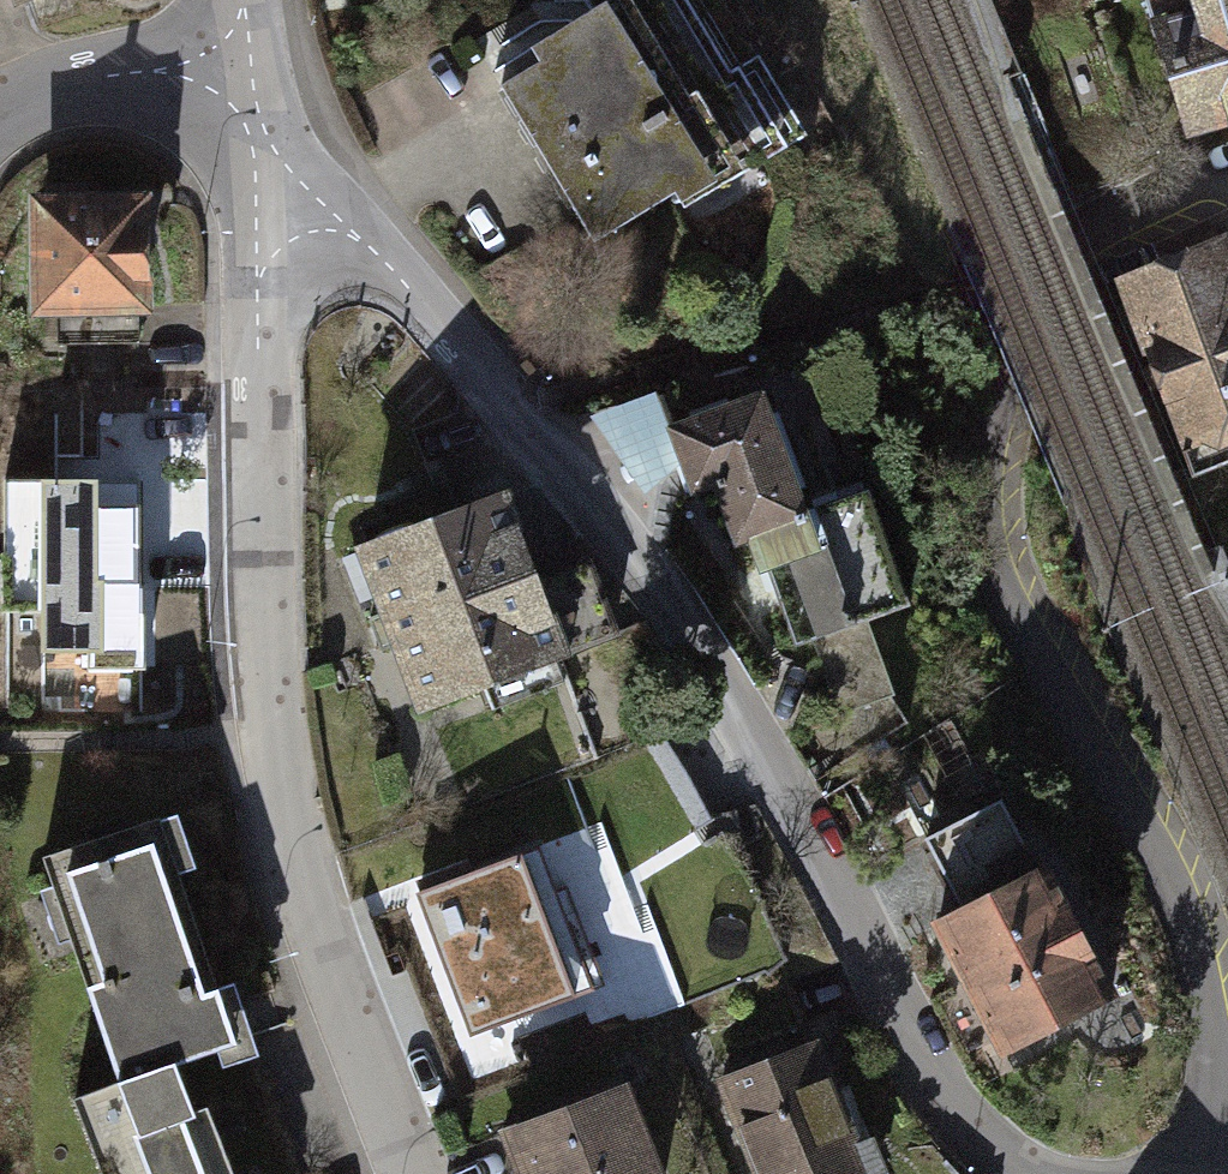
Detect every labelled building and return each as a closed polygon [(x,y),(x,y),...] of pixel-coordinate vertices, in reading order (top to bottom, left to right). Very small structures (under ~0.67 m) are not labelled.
[(499,86),(593,242),(741,154),(744,108),(679,0),(611,0),(549,37),(557,51),(499,86)] [(1227,120),(1227,0),(1146,0),(1149,11),(1146,12),(1183,134),(1227,120)] [(138,204),(39,205),(40,305),(56,305),(56,343),(137,342),(136,305),(139,305),(138,204)] [(1114,276),(1193,475),(1227,462),(1227,246),(1222,233),(1114,276)] [(760,397),(704,418),(719,457),(775,436),(760,397)] [(704,418),(672,430),(694,490),(716,482),(738,542),(750,537),(761,567),(766,565),(816,548),(804,514),(775,436),(719,457),(704,418)] [(42,457),(7,457),(7,556),(3,556),(3,668),(141,668),(141,669),(144,669),(144,662),(141,662),(141,592),(144,592),(144,586),(139,585),(139,480),(42,480),(42,457)] [(867,490),(804,514),(816,548),(846,627),(865,620),(908,605),(867,490)] [(500,496),(363,549),(424,704),(612,631),(587,565),(535,585),(500,496)] [(846,627),(816,548),(766,565),(794,645),(811,639),(846,627)] [(846,627),(811,639),(837,713),(891,694),(865,620),(846,627)] [(1001,801),(927,840),(964,910),(1038,872),(1001,801)] [(41,856),(66,928),(78,924),(131,1072),(72,1095),(103,1173),(232,1173),(206,1105),(194,1110),(177,1065),(234,1043),(157,817),(41,856)] [(538,846),(415,893),(469,1036),(604,985),(566,886),(556,890),(538,846)] [(964,910),(937,924),(1002,1051),(1111,995),(1045,868),(1038,872),(964,910)] [(724,1080),(761,1173),(876,1173),(863,1142),(853,1146),(813,1044),(724,1080)] [(505,1132),(522,1173),(651,1173),(617,1089),(505,1132)]
